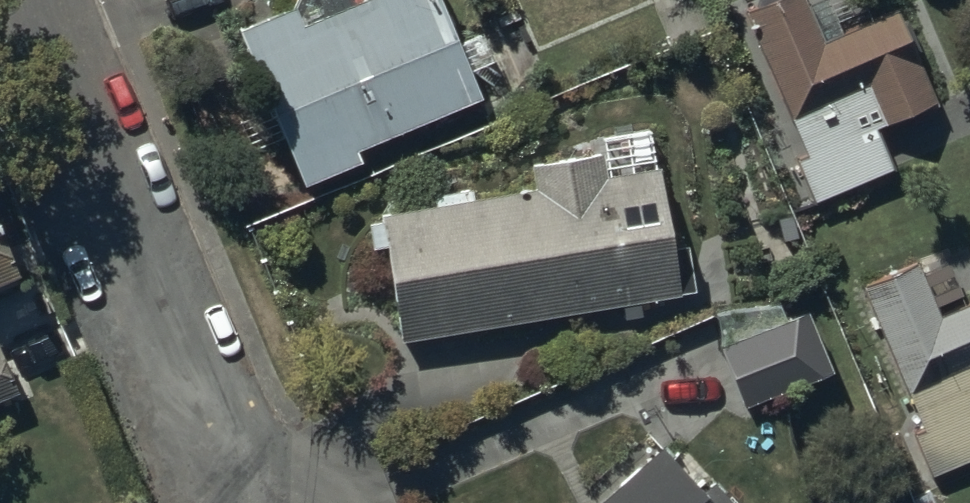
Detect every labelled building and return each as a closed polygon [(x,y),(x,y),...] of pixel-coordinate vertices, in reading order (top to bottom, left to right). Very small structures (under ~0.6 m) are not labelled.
[(297,204),(365,176),(361,167),(486,115),(473,83),(494,74),(479,39),(456,49),(436,0),(297,0),(286,26),(231,50),(297,204)] [(737,12),(801,162),(792,165),(813,214),(887,182),(869,139),(938,110),(929,88),(952,78),(920,3),(818,46),(798,0),(765,0),(737,12)] [(382,258),(398,353),(619,317),(621,330),(640,327),(638,314),(692,305),(684,254),(668,256),(652,161),(601,169),(601,166),(528,178),(531,201),(377,226),(377,228),(362,230),(367,260),(382,258)] [(11,298),(0,271),(0,302),(11,298)] [(861,297),(922,438),(912,443),(932,488),(969,471),(969,311),(940,324),(917,273),(861,297)] [(15,405),(0,370),(0,411),(15,405)] [(656,465),(613,502),(690,502),(656,465)]
